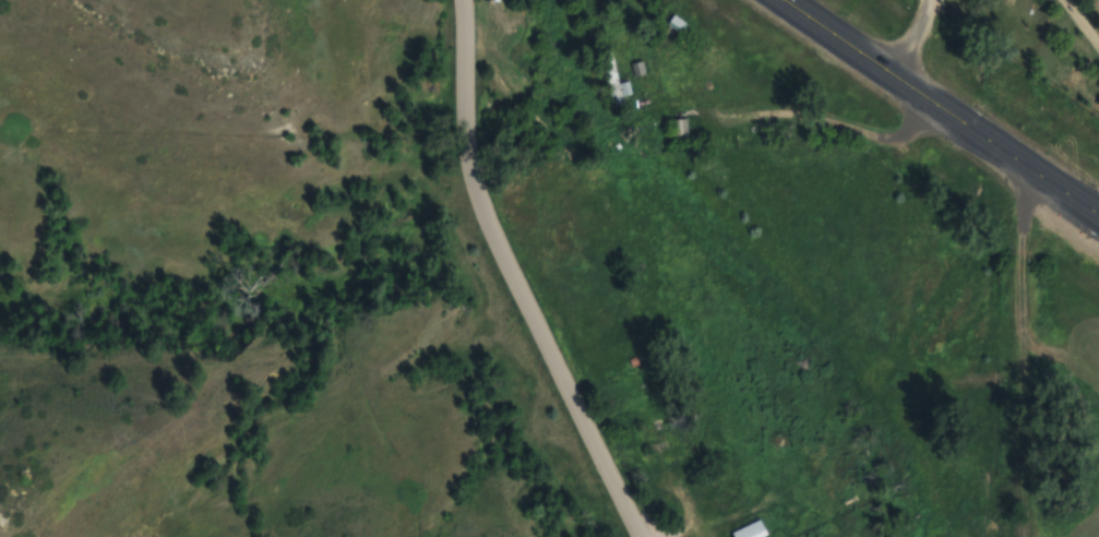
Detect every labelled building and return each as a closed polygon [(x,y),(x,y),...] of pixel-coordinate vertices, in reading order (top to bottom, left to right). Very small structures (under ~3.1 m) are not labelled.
[(671,120),(671,140),(689,140),(689,120),(671,120)] [(734,536),(765,536),(768,536),(761,520),(732,533),(734,536)]
